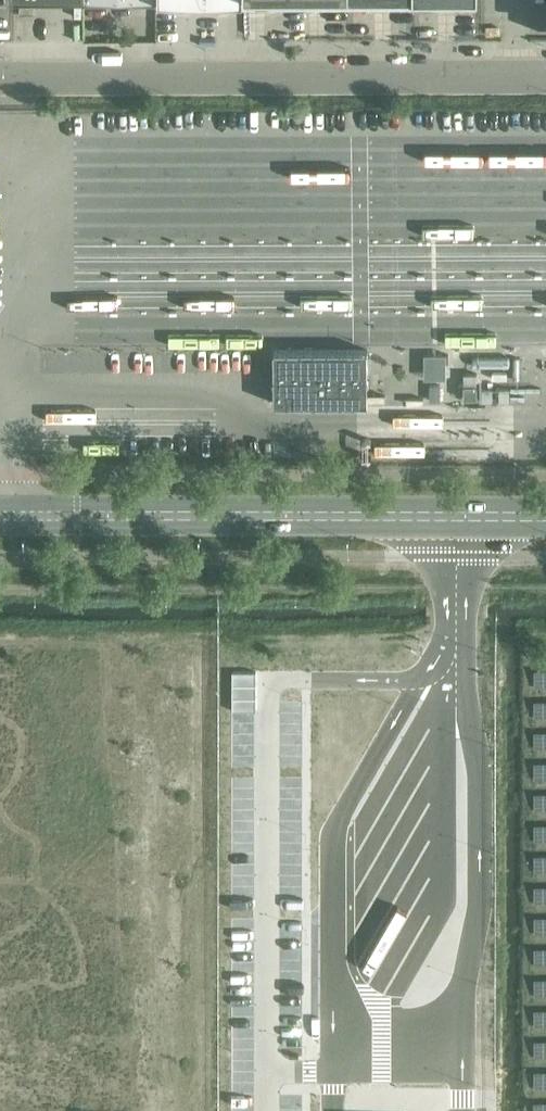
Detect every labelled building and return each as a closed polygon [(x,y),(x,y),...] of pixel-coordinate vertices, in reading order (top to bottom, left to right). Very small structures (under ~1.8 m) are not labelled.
[(368,403),(367,349),(274,349),(274,403),(368,403)] [(426,374),(443,375),(444,353),(426,352),(426,374)] [(440,384),(430,384),(430,400),(440,400),(440,384)] [(475,386),(463,386),(463,398),(475,398),(475,386)] [(482,401),(492,401),(492,388),(482,388),(482,401)] [(509,388),(499,388),(499,401),(509,401),(509,388)]
